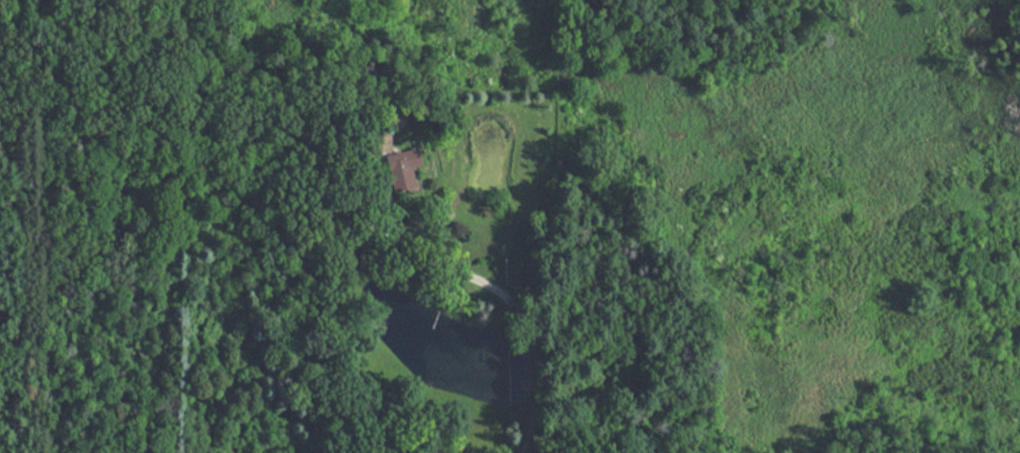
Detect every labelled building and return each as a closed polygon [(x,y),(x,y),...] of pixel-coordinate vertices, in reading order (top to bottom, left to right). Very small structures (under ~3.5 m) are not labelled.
[(415,167),(424,165),(421,148),(387,155),(395,196),(420,191),(415,167)]
